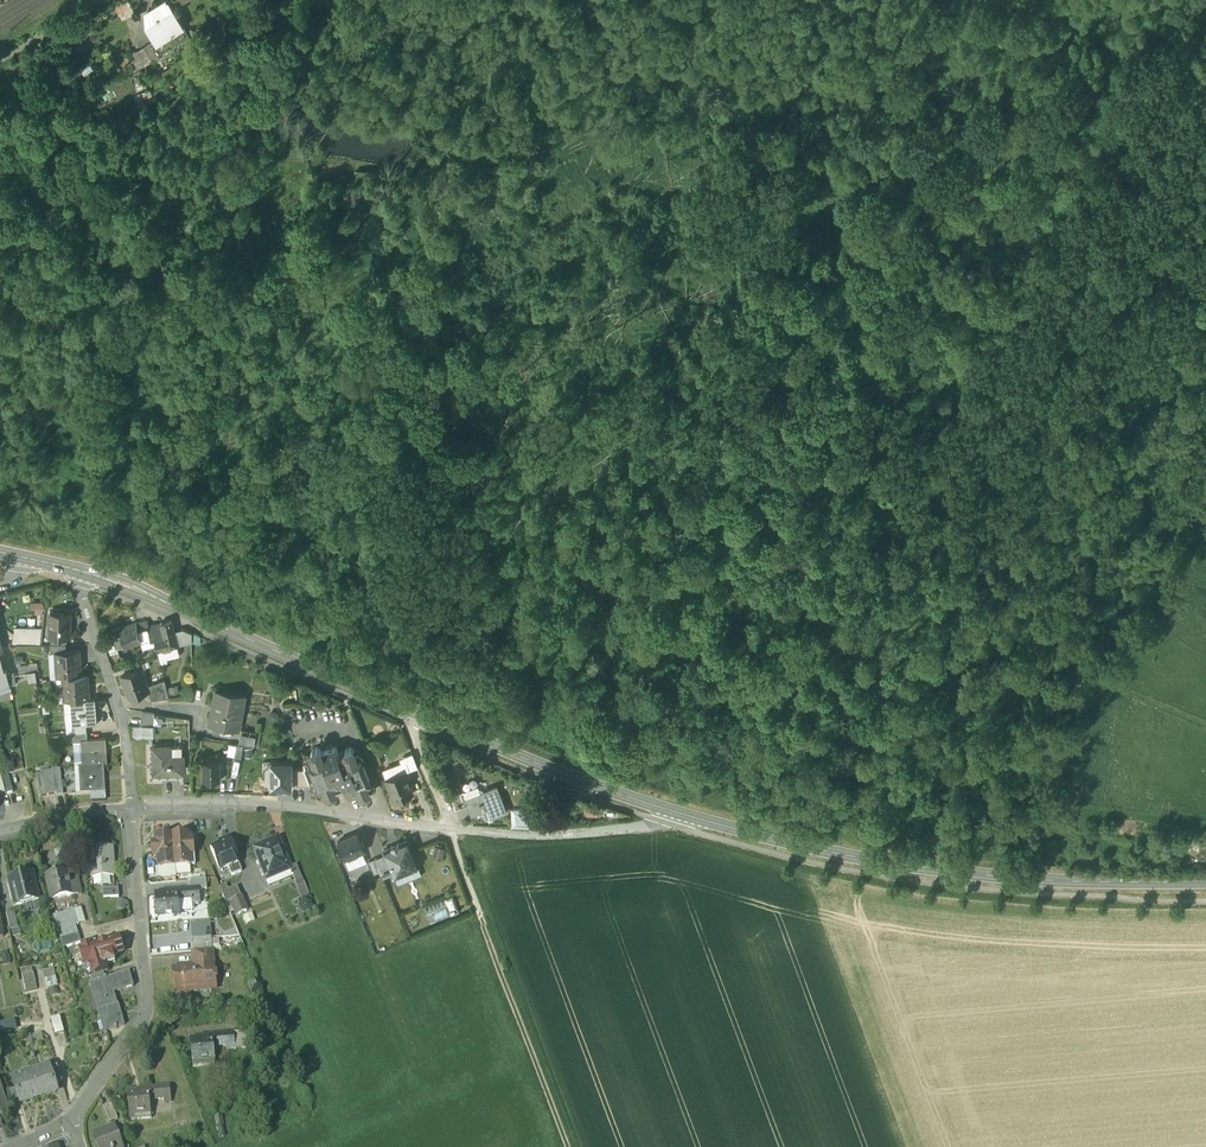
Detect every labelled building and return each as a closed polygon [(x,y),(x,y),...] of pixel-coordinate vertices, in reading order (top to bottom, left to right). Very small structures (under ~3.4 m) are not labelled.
[(146,13),(148,23),(146,24),(156,41),(178,27),(179,29),(175,32),(181,42),(190,36),(168,0),(167,0),(146,13)] [(178,27),(156,41),(150,44),(156,54),(181,42),(175,32),(179,29),(178,27)] [(150,43),(138,51),(144,61),(156,54),(150,44),(150,43)] [(36,610),(36,616),(43,616),(44,609),(41,609),(41,604),(32,604),(32,610),(36,610)] [(66,614),(50,614),(50,626),(49,625),(49,637),(51,637),(67,637),(69,637),(69,626),(68,626),(68,621),(66,621),(66,614)] [(171,621),(161,624),(164,637),(155,640),(157,650),(177,646),(173,631),(182,629),(172,625),(171,621)] [(150,638),(147,626),(145,626),(143,622),(136,624),(141,641),(150,638)] [(136,623),(111,631),(116,648),(141,641),(136,624),(136,623)] [(158,625),(150,627),(150,625),(147,626),(150,638),(150,641),(155,640),(164,637),(161,624),(158,624),(158,625)] [(16,645),(40,644),(42,629),(17,628),(16,645)] [(191,633),(183,629),(182,629),(173,631),(177,646),(191,643),(191,633)] [(51,644),(51,654),(54,654),(54,653),(66,653),(66,645),(51,644)] [(66,653),(54,653),(54,654),(56,678),(62,678),(81,677),(79,652),(66,653)] [(0,666),(0,701),(13,698),(10,685),(15,684),(13,674),(7,675),(6,673),(5,673),(1,655),(0,656),(0,665),(0,666)] [(19,665),(21,673),(35,670),(35,672),(39,671),(37,665),(19,665)] [(141,670),(121,677),(128,699),(148,692),(149,692),(147,687),(141,670)] [(81,677),(62,678),(64,703),(70,702),(89,701),(88,676),(81,677)] [(164,681),(147,687),(149,692),(148,692),(151,702),(169,700),(164,681)] [(245,697),(215,691),(209,726),(238,731),(245,697)] [(89,701),(70,702),(71,727),(86,726),(86,727),(97,726),(95,701),(89,701)] [(154,715),(141,714),(140,727),(145,728),(153,729),(154,715)] [(86,726),(71,727),(72,734),(86,734),(86,727),(86,726)] [(145,728),(146,739),(157,740),(156,730),(153,729),(145,728)] [(256,734),(241,731),(238,746),(243,747),(253,748),(256,734)] [(86,734),(72,734),(72,743),(80,742),(87,742),(87,741),(86,734)] [(106,740),(87,741),(87,742),(80,742),(82,766),(104,765),(107,764),(106,740)] [(238,746),(236,745),(234,759),(241,761),(243,747),(238,746)] [(171,748),(152,748),(153,778),(184,777),(183,761),(171,762),(171,748)] [(336,749),(321,755),(320,751),(317,750),(312,752),(310,755),(312,758),(308,760),(321,795),(325,794),(327,797),(330,799),(334,797),(335,794),(334,791),(345,787),(349,798),(359,794),(360,798),(363,799),(368,797),(369,794),(368,791),(372,789),(359,753),(355,755),(353,751),(351,750),(345,752),(344,755),(345,758),(340,760),(336,749)] [(412,755),(404,758),(410,772),(418,769),(412,755)] [(220,780),(220,760),(207,760),(203,760),(203,761),(203,780),(220,780)] [(82,766),(79,766),(80,791),(105,790),(104,765),(82,766)] [(290,765),(272,765),(272,766),(272,787),(272,789),(291,789),(290,772),(290,765)] [(263,787),(272,787),(272,766),(263,766),(263,787)] [(8,771),(1,774),(5,789),(5,791),(13,789),(8,771)] [(53,771),(44,773),(45,776),(37,778),(40,794),(56,790),(54,777),(53,771)] [(304,772),(290,772),(291,789),(309,789),(304,772)] [(407,773),(385,781),(394,803),(413,795),(410,787),(412,787),(407,773)] [(61,775),(54,777),(56,790),(64,789),(61,775)] [(474,781),(460,787),(463,793),(464,793),(466,800),(488,792),(485,784),(474,781)] [(488,792),(466,800),(469,807),(472,816),(488,809),(491,818),(505,813),(496,789),(488,792)] [(463,793),(450,798),(455,812),(469,807),(466,800),(464,793),(463,793)] [(586,817),(598,817),(599,807),(587,807),(586,817)] [(512,828),(529,828),(529,810),(512,811),(512,828)] [(188,832),(172,834),(174,864),(175,864),(190,863),(190,862),(189,851),(194,850),(193,838),(188,838),(188,832)] [(172,834),(155,835),(156,841),(151,842),(153,854),(157,854),(158,865),(174,864),(172,834)] [(358,836),(338,844),(345,861),(365,853),(358,836)] [(17,837),(10,839),(13,852),(20,850),(17,837)] [(278,837),(254,846),(265,874),(274,870),(276,873),(291,868),(291,867),(290,865),(278,837)] [(231,838),(211,846),(219,866),(239,858),(231,838)] [(418,869),(407,843),(399,847),(398,845),(391,848),(392,850),(383,853),(385,857),(393,877),(394,879),(401,876),(401,875),(402,872),(407,870),(410,871),(411,872),(418,869)] [(112,845),(91,846),(93,874),(114,873),(112,845)] [(385,857),(375,861),(380,875),(383,881),(393,877),(385,857)] [(375,861),(368,864),(374,877),(380,875),(375,861)] [(190,863),(175,864),(176,873),(190,872),(190,863)] [(296,863),(290,865),(291,867),(291,868),(293,874),(296,880),(303,878),(296,863)] [(291,868),(276,873),(274,870),(265,874),(269,883),(293,874),(291,868)] [(32,870),(9,876),(15,902),(39,897),(32,870)] [(68,871),(46,875),(51,896),(72,891),(69,877),(68,871)] [(74,876),(69,877),(72,891),(77,890),(74,876)] [(119,886),(103,887),(104,895),(119,894),(119,886)] [(237,886),(222,891),(226,901),(232,898),(241,894),(237,886)] [(198,888),(177,889),(178,900),(192,898),(192,902),(199,901),(198,888)] [(170,892),(156,893),(157,915),(179,913),(178,900),(177,889),(170,890),(170,892)] [(241,894),(232,898),(238,912),(247,909),(241,894)] [(18,925),(14,907),(6,909),(10,926),(18,925)] [(74,908),(53,914),(60,936),(78,931),(75,923),(78,922),(74,908)] [(190,920),(191,938),(211,936),(210,919),(190,920)] [(78,931),(60,936),(63,945),(80,940),(81,940),(78,931)] [(81,940),(80,940),(82,947),(95,943),(94,942),(95,942),(93,936),(81,940)] [(119,936),(97,943),(97,942),(95,942),(94,942),(95,943),(82,947),(90,974),(103,971),(108,969),(106,962),(104,956),(114,953),(123,950),(119,936)] [(211,936),(191,938),(192,950),(212,949),(211,936)] [(212,949),(192,950),(194,963),(214,961),(212,949)] [(114,953),(104,956),(106,962),(115,959),(114,953)] [(214,961),(194,963),(194,966),(173,968),(175,989),(212,986),(211,973),(215,972),(214,961)] [(21,966),(23,987),(44,985),(42,968),(33,969),(32,965),(21,966)] [(44,967),(45,984),(57,983),(55,966),(44,967)] [(92,981),(100,1008),(117,1003),(114,991),(133,985),(129,970),(107,977),(107,976),(104,976),(105,978),(92,981)] [(103,971),(90,974),(92,981),(105,978),(104,976),(103,971)] [(100,1008),(105,1029),(113,1027),(114,1028),(117,1027),(116,1026),(124,1024),(118,1003),(117,1003),(100,1008)] [(60,1016),(51,1018),(56,1033),(64,1031),(60,1016)] [(245,1031),(234,1033),(235,1046),(234,1046),(234,1047),(251,1045),(245,1031)] [(234,1033),(212,1035),(213,1044),(227,1043),(228,1046),(234,1046),(235,1046),(234,1033)] [(212,1035),(205,1035),(205,1034),(200,1034),(200,1038),(191,1038),(193,1060),(214,1058),(213,1044),(212,1035)] [(57,1066),(50,1068),(55,1085),(62,1083),(57,1066)] [(50,1068),(33,1073),(40,1096),(57,1091),(55,1085),(50,1068)] [(33,1073),(15,1079),(18,1088),(22,1102),(40,1096),(33,1073)] [(0,1086),(0,1115),(8,1112),(0,1086)] [(171,1087),(150,1089),(151,1099),(165,1097),(165,1101),(172,1100),(171,1087)] [(18,1088),(9,1090),(14,1104),(22,1102),(18,1088)] [(142,1091),(128,1093),(130,1114),(152,1112),(151,1099),(150,1089),(142,1090),(142,1091)] [(112,1103),(104,1106),(111,1121),(118,1118),(112,1103)] [(95,1134),(100,1146),(123,1146),(114,1127),(95,1134)]
